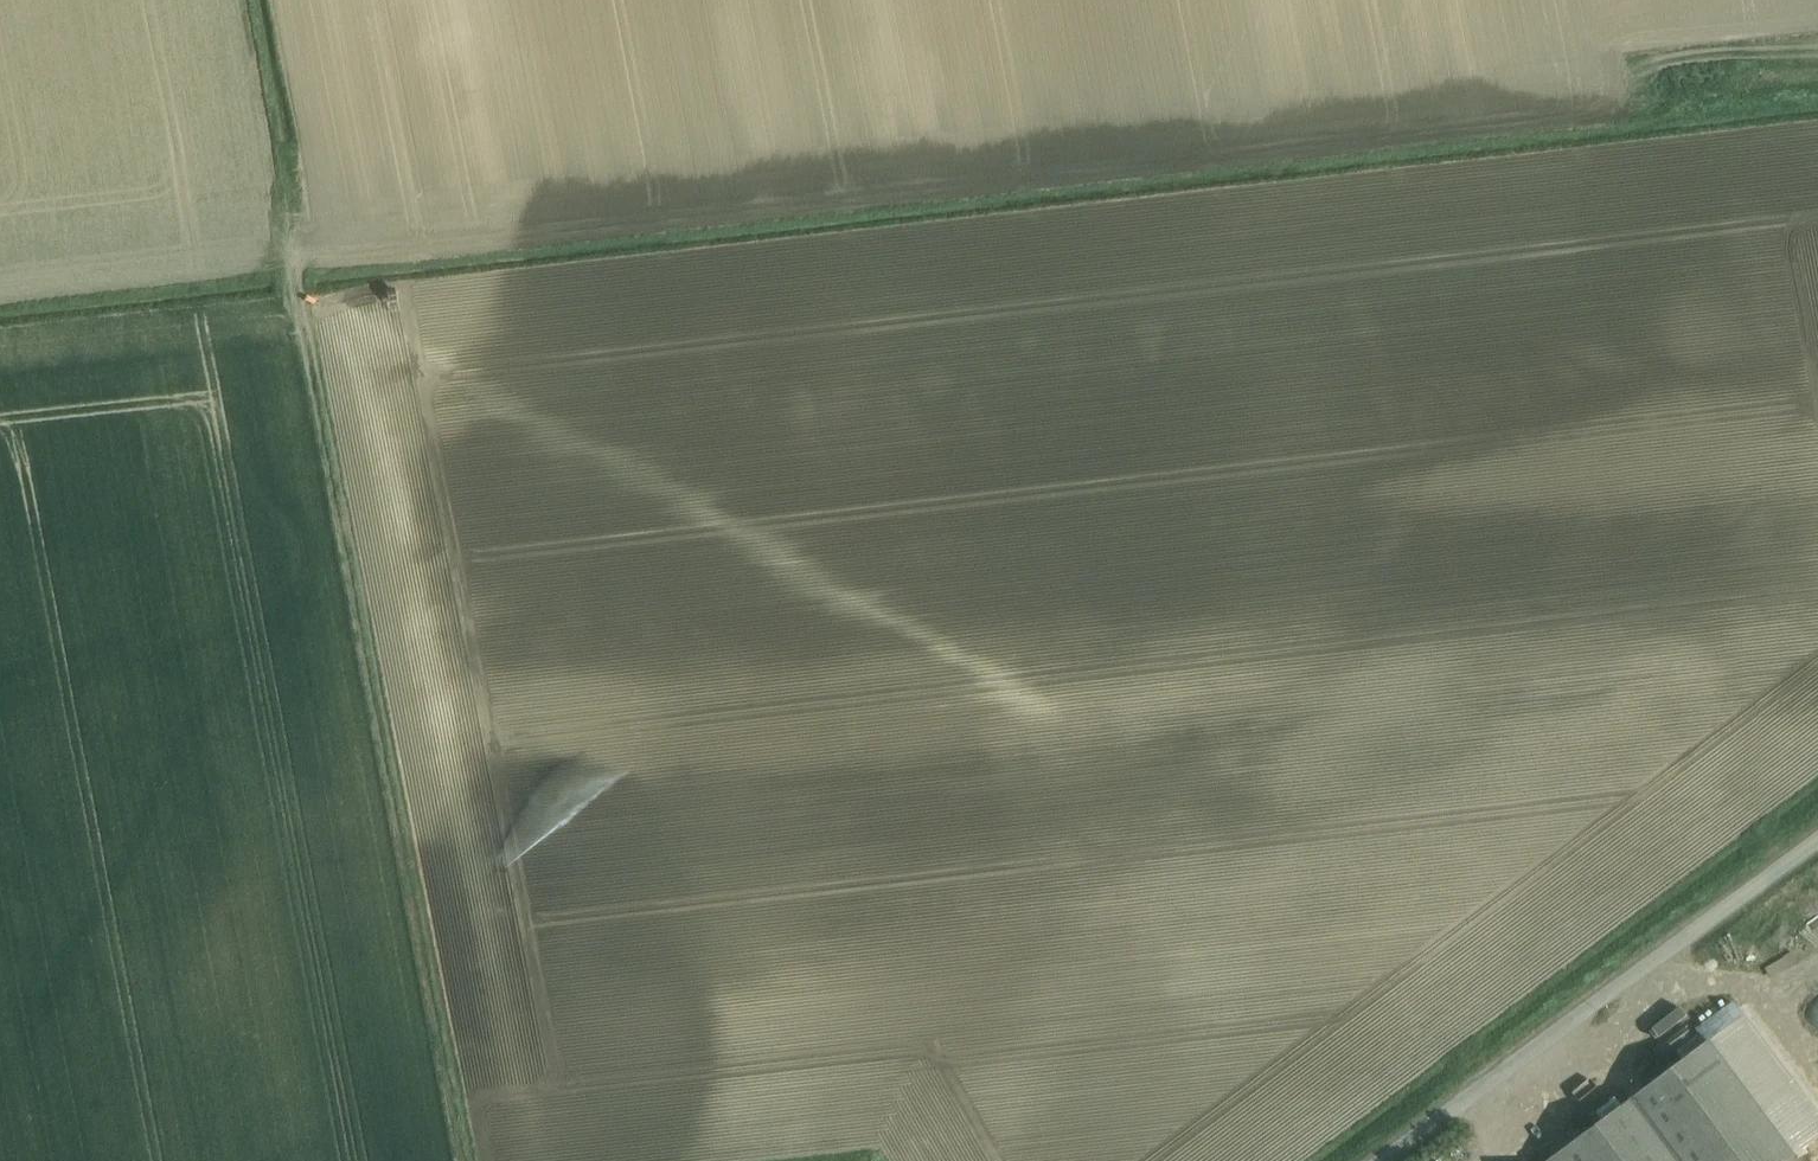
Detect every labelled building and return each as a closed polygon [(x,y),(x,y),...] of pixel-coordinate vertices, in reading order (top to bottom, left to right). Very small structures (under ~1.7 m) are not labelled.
[(1790,1158),(1706,1044),(1547,1160),(1786,1160),(1790,1158)]
